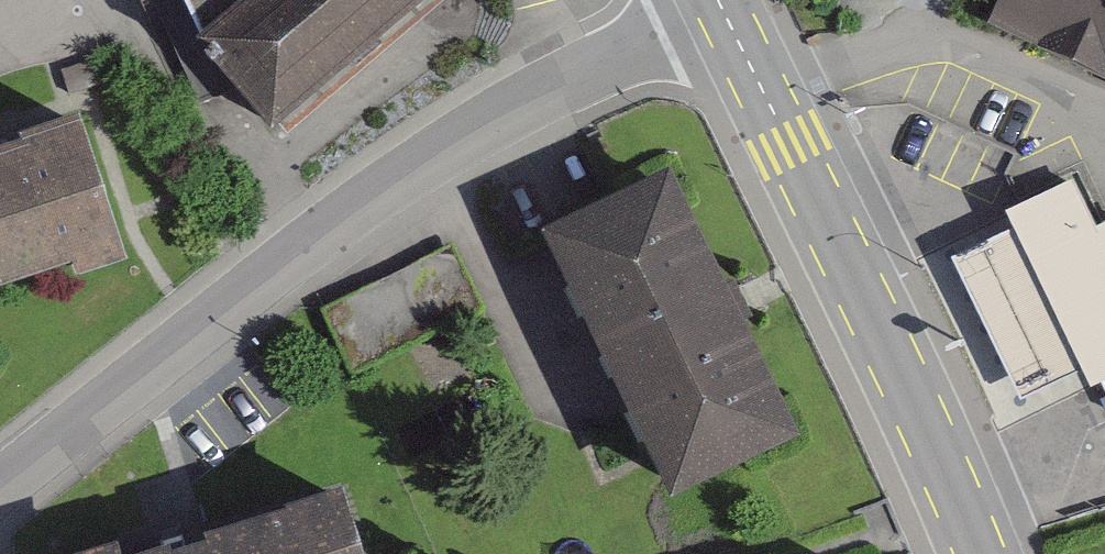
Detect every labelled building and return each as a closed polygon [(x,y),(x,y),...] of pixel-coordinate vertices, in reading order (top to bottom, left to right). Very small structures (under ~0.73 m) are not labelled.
[(225,71),(273,137),(436,0),(188,0),(225,71)] [(1004,19),(1104,79),(1104,0),(1013,0),(1004,19)] [(23,141),(26,150),(0,159),(0,279),(115,242),(76,123),(23,141)] [(1020,225),(973,247),(957,255),(1032,414),(1044,408),(1104,380),(1104,169),(1101,160),(1010,203),(1020,225)] [(671,181),(542,244),(671,508),(800,445),(671,181)] [(457,244),(323,313),(352,368),(486,299),(457,244)] [(112,553),(421,553),(400,476),(112,553)]
